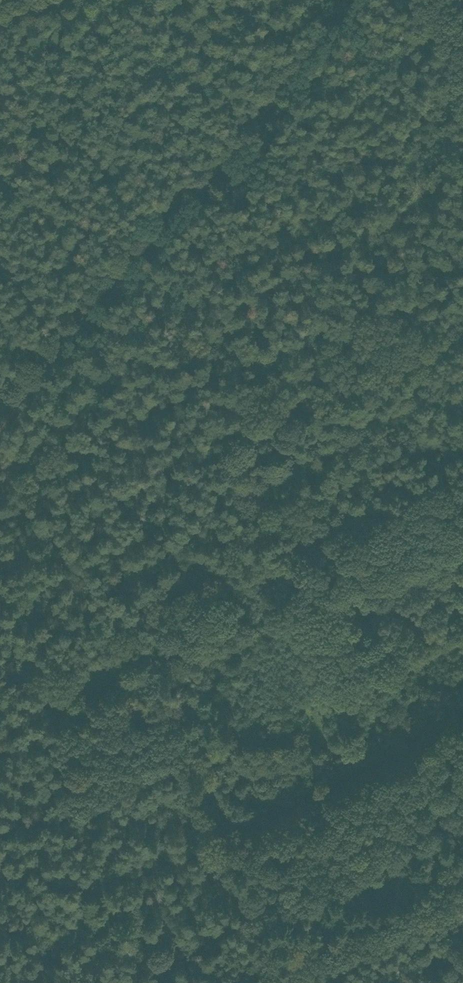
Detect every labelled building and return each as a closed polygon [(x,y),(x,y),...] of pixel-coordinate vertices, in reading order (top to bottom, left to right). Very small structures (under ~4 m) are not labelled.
[(342,661),(333,665),(337,673),(345,669),(342,661)]
